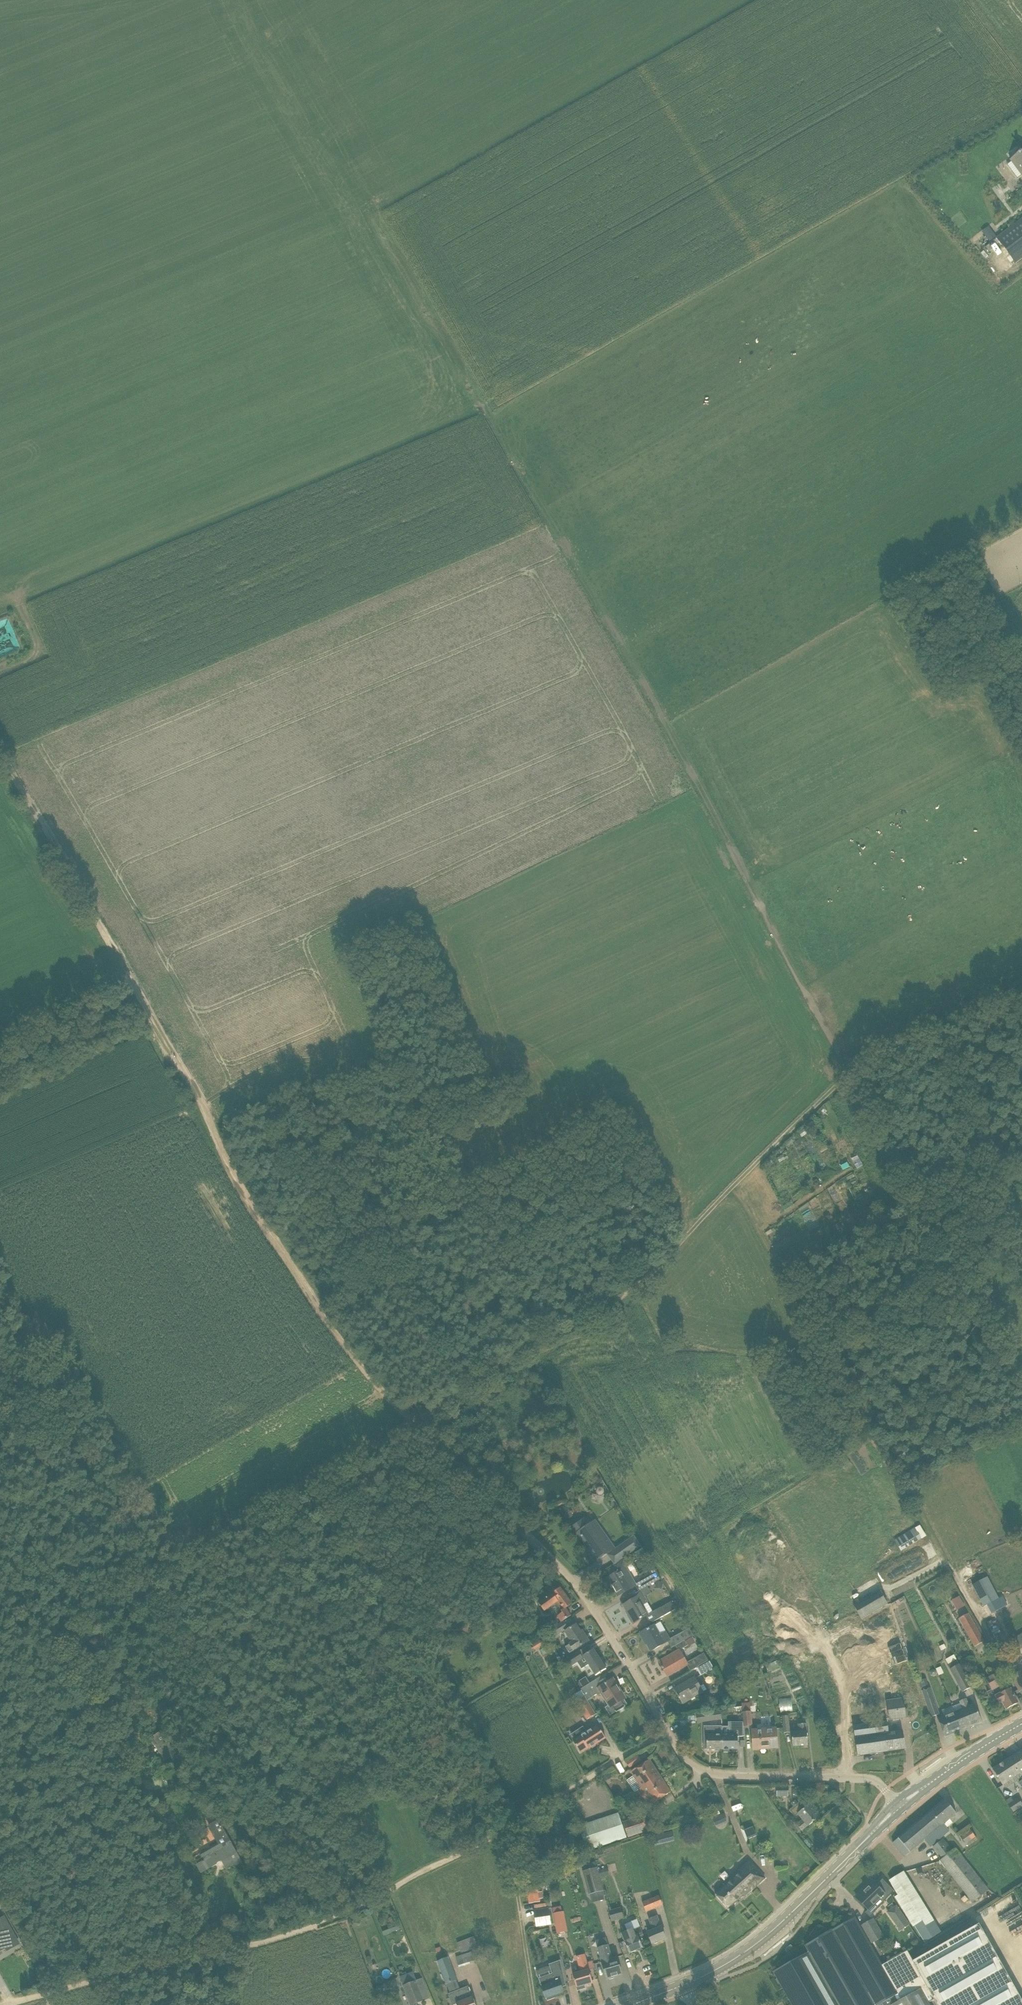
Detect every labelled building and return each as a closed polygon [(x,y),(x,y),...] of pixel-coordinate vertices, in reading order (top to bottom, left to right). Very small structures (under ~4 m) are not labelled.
[(1021,177),(1021,151),(1009,160),(1021,177)] [(1015,264),(1021,258),(1021,218),(996,238),(1015,264)] [(995,236),(991,230),(984,236),(989,241),(995,236)] [(0,620),(0,652),(15,646),(12,638),(10,638),(8,631),(12,630),(7,618),(0,620)] [(804,1129),(799,1132),(802,1137),(807,1133),(804,1129)] [(798,1180),(788,1185),(795,1201),(806,1196),(798,1180)] [(541,1419),(545,1426),(551,1422),(547,1415),(541,1419)] [(592,1552),(589,1554),(595,1562),(614,1548),(600,1529),(597,1531),(591,1523),(586,1527),(582,1520),(572,1527),(577,1534),(578,1533),(592,1552)] [(915,1528),(895,1540),(901,1550),(921,1538),(915,1528)] [(333,1535),(331,1538),(338,1542),(340,1538),(345,1541),(347,1538),(335,1531),(333,1534),(332,1534),(333,1535)] [(634,1537),(617,1548),(623,1557),(640,1546),(634,1537)] [(917,1552),(921,1562),(935,1556),(930,1546),(917,1552)] [(612,1586),(618,1596),(636,1585),(623,1562),(608,1571),(611,1576),(607,1578),(611,1586),(612,1586)] [(641,1581),(645,1588),(660,1579),(654,1568),(649,1572),(651,1575),(641,1581)] [(972,1585),(983,1607),(998,1599),(987,1577),(972,1585)] [(537,1601),(544,1611),(556,1603),(562,1612),(557,1616),(561,1622),(571,1616),(566,1608),(571,1604),(560,1588),(552,1593),(550,1591),(537,1601)] [(629,1615),(634,1623),(653,1612),(640,1590),(627,1598),(629,1602),(624,1605),(630,1615),(629,1615)] [(853,1605),(861,1620),(887,1604),(879,1590),(853,1605)] [(959,1596),(954,1599),(960,1608),(964,1606),(959,1596)] [(656,1610),(661,1618),(677,1608),(673,1601),(661,1608),(660,1608),(656,1610)] [(890,1608),(859,1622),(872,1650),(903,1637),(890,1608)] [(959,1619),(974,1646),(983,1642),(968,1614),(959,1619)] [(482,1628),(485,1633),(500,1623),(497,1619),(482,1628)] [(552,1629),(556,1636),(569,1629),(564,1621),(552,1629)] [(640,1633),(645,1641),(646,1641),(651,1651),(671,1640),(660,1622),(640,1633)] [(576,1625),(564,1632),(571,1643),(564,1648),(568,1654),(588,1641),(584,1635),(582,1635),(576,1625)] [(857,1625),(835,1633),(858,1699),(878,1692),(875,1683),(872,1684),(868,1675),(874,1673),(857,1625)] [(671,1639),(675,1646),(685,1641),(684,1640),(693,1636),(689,1629),(671,1639)] [(1017,1651),(1021,1648),(1021,1633),(1011,1640),(1017,1651)] [(692,1636),(685,1640),(689,1646),(696,1642),(692,1636)] [(753,1647),(749,1639),(740,1644),(745,1652),(753,1647)] [(685,1641),(675,1646),(678,1650),(666,1657),(667,1659),(660,1663),(662,1667),(661,1667),(662,1669),(663,1669),(667,1676),(688,1664),(680,1650),(687,1646),(685,1641)] [(449,1648),(436,1654),(439,1659),(452,1653),(449,1648)] [(565,1660),(570,1668),(577,1663),(581,1669),(588,1665),(595,1676),(606,1669),(605,1667),(607,1666),(603,1660),(601,1662),(593,1649),(582,1657),(579,1652),(565,1660)] [(695,1659),(699,1666),(708,1661),(703,1653),(695,1659)] [(947,1665),(962,1692),(971,1687),(956,1660),(947,1665)] [(768,1665),(771,1671),(780,1668),(777,1661),(768,1665)] [(697,1669),(701,1677),(714,1669),(709,1662),(697,1669)] [(1019,1692),(1021,1690),(1021,1674),(1016,1668),(1008,1672),(1019,1692)] [(985,1679),(991,1690),(987,1692),(992,1701),(996,1699),(999,1704),(1002,1702),(1006,1709),(1018,1703),(1010,1688),(1003,1692),(1001,1686),(1004,1684),(998,1672),(985,1679)] [(674,1689),(682,1702),(691,1697),(692,1699),(703,1692),(694,1677),(674,1689)] [(580,1689),(587,1700),(597,1694),(598,1696),(602,1693),(609,1705),(606,1708),(610,1715),(615,1712),(616,1713),(625,1707),(625,1706),(627,1704),(623,1699),(625,1698),(613,1679),(602,1686),(597,1678),(595,1680),(589,1684),(580,1689)] [(918,1681),(930,1717),(939,1714),(930,1688),(929,1689),(925,1679),(918,1681)] [(580,1712),(581,1711),(586,1720),(595,1714),(584,1697),(574,1703),(580,1712)] [(901,1699),(886,1701),(888,1722),(906,1719),(905,1709),(901,1699)] [(954,1712),(937,1719),(945,1737),(982,1722),(974,1704),(969,1706),(966,1699),(959,1701),(960,1704),(952,1707),(954,1712)] [(705,1714),(706,1721),(721,1719),(720,1711),(705,1714)] [(751,1711),(742,1712),(743,1713),(743,1722),(744,1727),(752,1726),(751,1711)] [(887,1721),(853,1725),(855,1737),(857,1755),(906,1748),(903,1731),(889,1733),(887,1721)] [(721,1727),(721,1735),(722,1735),(722,1749),(724,1749),(724,1751),(729,1751),(729,1749),(737,1749),(737,1737),(744,1736),(744,1727),(743,1723),(729,1723),(729,1727),(721,1727)] [(798,1731),(791,1731),(793,1746),(808,1745),(806,1724),(798,1725),(798,1731)] [(584,1732),(585,1733),(573,1741),(580,1752),(588,1747),(589,1749),(605,1738),(597,1725),(592,1729),(591,1727),(584,1732)] [(721,1726),(704,1726),(704,1736),(707,1736),(707,1749),(714,1749),(715,1751),(719,1751),(720,1749),(722,1749),(722,1735),(721,1735),(721,1727),(721,1726)] [(752,1729),(753,1749),(777,1748),(776,1728),(752,1729)] [(998,1778),(1003,1785),(1018,1776),(1019,1778),(1021,1777),(1021,1750),(992,1770),(998,1778)] [(625,1763),(629,1768),(641,1760),(637,1755),(625,1763)] [(636,1791),(643,1801),(647,1797),(652,1804),(671,1792),(649,1760),(631,1772),(641,1787),(636,1791)] [(777,1786),(777,1796),(789,1796),(789,1786),(777,1786)] [(803,1820),(796,1825),(801,1831),(818,1817),(809,1805),(806,1807),(798,1798),(794,1801),(797,1804),(789,1810),(795,1817),(798,1814),(803,1820)] [(944,1799),(893,1843),(905,1857),(924,1840),(930,1847),(949,1831),(944,1824),(956,1814),(944,1799)] [(1008,1804),(1013,1812),(1018,1809),(1012,1801),(1008,1804)] [(579,1827),(587,1851),(626,1838),(618,1814),(579,1827)] [(712,1818),(715,1826),(726,1821),(723,1814),(712,1818)] [(623,1823),(628,1837),(649,1830),(644,1815),(623,1823)] [(203,1860),(196,1864),(201,1872),(216,1864),(215,1863),(221,1860),(227,1869),(241,1861),(236,1852),(234,1849),(218,1820),(207,1826),(218,1845),(201,1855),(203,1860)] [(959,1834),(967,1846),(977,1840),(969,1828),(959,1834)] [(653,1834),(655,1844),(674,1841),(672,1831),(653,1834)] [(939,1861),(972,1903),(988,1890),(955,1848),(951,1851),(942,1840),(933,1847),(942,1858),(939,1861)] [(586,1859),(577,1861),(579,1867),(588,1865),(586,1859)] [(749,1860),(715,1893),(729,1909),(764,1877),(749,1860)] [(582,1872),(588,1895),(603,1891),(597,1868),(582,1872)] [(606,1869),(599,1871),(601,1877),(608,1875),(606,1869)] [(904,1872),(891,1879),(896,1888),(909,1880),(904,1872)] [(863,1890),(856,1897),(857,1898),(868,1909),(873,1905),(877,1909),(894,1890),(882,1879),(876,1885),(873,1882),(865,1891),(863,1890)] [(527,1887),(530,1903),(540,1902),(539,1899),(543,1898),(542,1892),(538,1892),(537,1886),(527,1887)] [(662,1905),(658,1896),(642,1903),(646,1912),(662,1905)] [(887,1912),(900,1930),(909,1924),(896,1906),(887,1912)] [(554,1924),(551,1908),(546,1909),(536,1910),(535,1911),(537,1926),(554,1924)] [(620,1908),(609,1911),(611,1921),(623,1918),(620,1908)] [(563,1912),(553,1914),(557,1933),(567,1931),(563,1912)] [(647,1933),(652,1944),(653,1943),(655,1944),(658,1943),(658,1941),(666,1938),(656,1916),(649,1919),(653,1930),(647,1933)] [(3,1917),(0,1919),(0,1950),(2,1949),(2,1948),(4,1947),(6,1950),(18,1944),(3,1917)] [(897,1994),(900,2000),(891,2004),(930,2004),(929,2003),(934,2000),(937,2004),(1021,2004),(1021,2001),(979,1924),(913,1961),(907,1951),(881,1965),(864,1935),(854,1918),(805,1946),(808,1952),(773,1972),(777,1979),(773,1981),(777,1988),(781,1986),(792,2004),(878,2004),(897,1994)] [(862,1925),(872,1943),(883,1937),(873,1919),(862,1925)] [(922,1921),(915,1926),(925,1942),(941,1932),(934,1921),(925,1926),(922,1921)] [(633,1930),(633,1929),(621,1934),(629,1953),(643,1948),(638,1937),(643,1935),(640,1927),(633,1930)] [(457,1943),(461,1953),(478,1946),(474,1937),(457,1943)] [(597,1949),(603,1970),(604,1969),(606,1979),(608,1978),(610,1979),(614,1978),(615,1977),(622,1974),(617,1957),(612,1958),(608,1945),(597,1949)] [(472,1952),(456,1957),(459,1967),(477,1962),(476,1960),(486,1957),(485,1954),(490,1953),(487,1946),(472,1951),(472,1952)] [(437,1961),(446,1984),(457,1980),(448,1957),(437,1961)] [(566,1986),(560,1960),(549,1964),(552,1973),(539,1978),(546,1998),(547,1998),(548,2000),(554,1998),(553,1996),(563,1992),(562,1987),(566,1986)] [(579,1966),(581,1972),(573,1974),(570,1966),(564,1968),(567,1976),(572,1974),(577,1988),(593,1983),(587,1963),(579,1966)] [(410,2004),(412,2004),(424,2001),(413,1972),(399,1977),(403,1986),(402,1986),(410,2004)] [(448,1994),(452,2004),(454,2004),(456,2004),(457,2004),(476,2004),(473,1997),(472,1997),(468,1986),(448,1994)]
